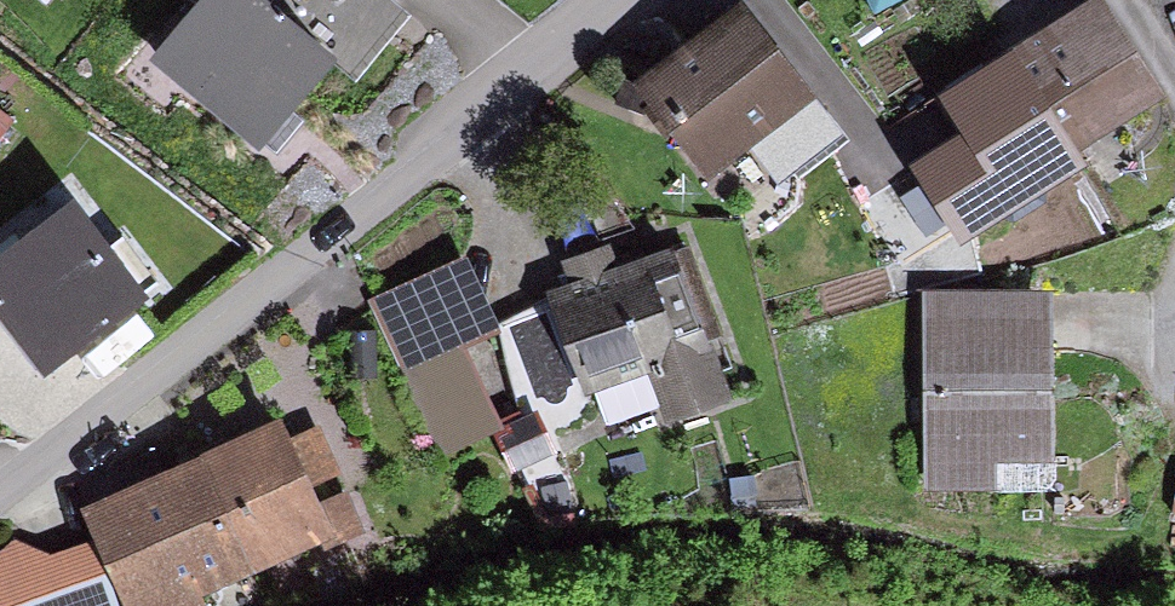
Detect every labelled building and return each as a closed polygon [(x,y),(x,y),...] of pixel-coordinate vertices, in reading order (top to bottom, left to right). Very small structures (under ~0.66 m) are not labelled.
[(282,0),(224,0),(163,68),(268,162),(355,65),(282,0)] [(1024,49),(1098,164),(1172,117),(1099,2),(1024,49)] [(718,182),(826,97),(753,5),(645,90),(718,182)] [(950,96),(1024,211),(1098,164),(1024,49),(950,96)] [(0,178),(0,284),(50,344),(148,265),(76,178),(30,215),(0,178)] [(556,269),(606,400),(659,380),(676,426),(748,399),(687,239),(628,261),(621,244),(556,269)] [(1058,458),(1057,293),(929,294),(930,492),(1001,491),(1001,458),(1058,458)] [(464,342),(397,370),(434,459),(501,432),(464,342)] [(214,460),(259,576),(365,535),(351,499),(334,506),(303,426),(214,460)] [(214,460),(89,507),(116,577),(127,605),(210,605),(206,596),(259,576),(214,460)] [(116,577),(27,605),(127,605),(116,577)] [(0,589),(0,605),(9,605),(0,589)]
